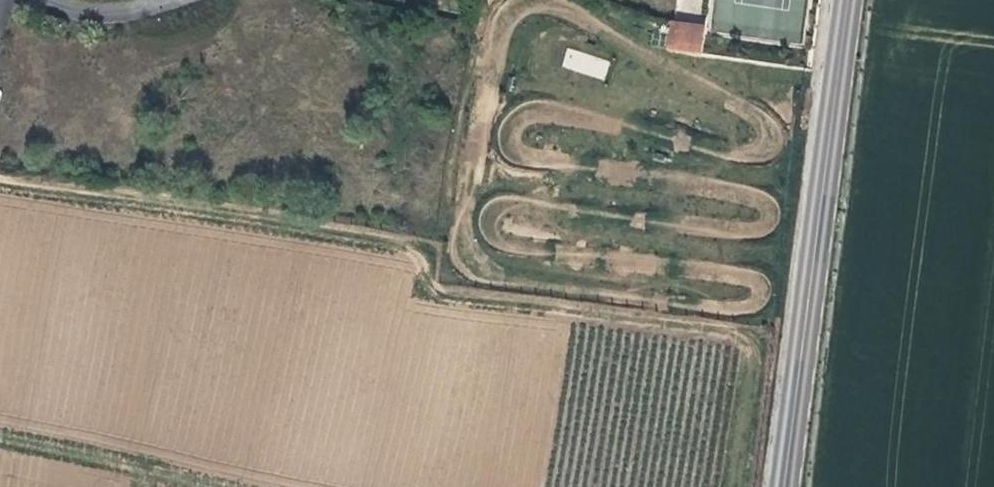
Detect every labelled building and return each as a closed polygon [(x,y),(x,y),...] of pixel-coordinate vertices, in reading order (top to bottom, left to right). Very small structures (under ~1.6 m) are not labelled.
[(666,52),(702,53),(703,23),(667,21),(666,52)] [(571,49),(565,67),(602,79),(608,62),(571,49)]
